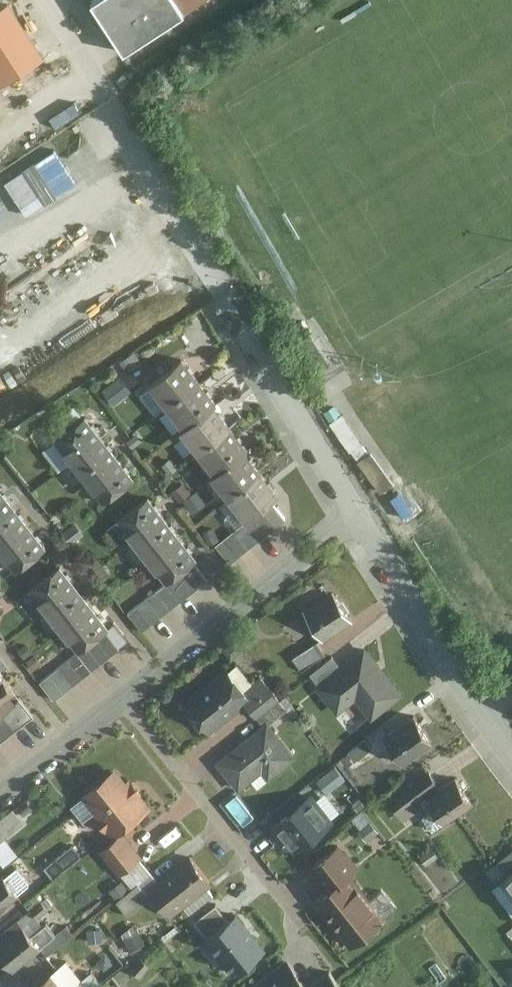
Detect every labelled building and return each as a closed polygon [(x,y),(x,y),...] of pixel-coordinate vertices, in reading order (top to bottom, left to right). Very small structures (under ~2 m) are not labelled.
[(92,2),(108,27),(115,37),(125,52),(185,13),(177,0),(94,0),(92,2)] [(185,13),(205,0),(177,0),(185,13)] [(153,380),(168,399),(201,376),(184,356),(153,380)] [(104,389),(114,401),(130,389),(121,376),(104,389)] [(201,376),(168,399),(184,422),(214,401),(217,399),(201,376)] [(232,423),(214,401),(184,422),(182,424),(201,447),(232,423)] [(60,438),(75,460),(105,438),(90,417),(60,438)] [(232,423),(201,447),(217,468),(246,446),(248,444),(232,423)] [(75,460),(90,480),(120,458),(105,438),(75,460)] [(263,470),(246,446),(217,468),(214,470),(233,494),(263,470)] [(90,480),(104,500),(134,478),(120,458),(90,480)] [(263,470),(233,494),(251,516),(273,498),(281,491),(263,470)] [(15,505),(0,485),(0,516),(15,505)] [(288,517),(273,498),(251,516),(217,544),(232,560),(288,517)] [(121,521),(137,542),(166,519),(150,499),(121,521)] [(0,550),(31,526),(15,505),(0,516),(0,550)] [(137,542),(152,561),(181,539),(166,519),(137,542)] [(0,550),(16,570),(47,546),(31,526),(0,550)] [(152,561),(168,581),(194,560),(197,559),(181,539),(152,561)] [(209,577),(194,560),(168,581),(129,611),(143,629),(209,577)] [(33,590),(48,610),(80,585),(65,565),(33,590)] [(48,610),(63,630),(95,605),(80,585),(48,610)] [(334,592),(304,613),(323,641),(354,620),(334,592)] [(63,630),(79,650),(106,630),(111,626),(95,605),(63,630)] [(121,648),(106,630),(79,650),(40,681),(57,699),(121,648)] [(302,669),(327,653),(317,641),(294,658),(302,669)] [(320,683),(317,686),(340,714),(357,699),(374,720),(406,694),(366,646),(342,666),(320,683)] [(320,683),(342,666),(333,657),(313,674),(320,683)] [(228,666),(186,701),(212,732),(247,703),(254,696),(247,688),(228,666)] [(0,679),(0,712),(20,697),(23,694),(7,674),(0,679)] [(262,675),(247,688),(254,696),(247,703),(258,718),(282,697),(262,675)] [(20,697),(0,712),(0,742),(34,715),(20,697)] [(296,713),(282,697),(258,718),(264,724),(268,720),(276,730),(296,713)] [(420,715),(386,738),(403,763),(437,740),(420,715)] [(264,724),(217,762),(240,790),(263,771),(270,779),(299,756),(276,730),(268,720),(264,724)] [(366,738),(351,751),(358,760),(374,747),(366,738)] [(150,809),(116,768),(81,797),(115,838),(150,809)] [(416,800),(438,784),(430,771),(392,800),(405,820),(422,809),(416,800)] [(445,823),(473,804),(456,779),(428,799),(445,823)] [(312,794),(275,824),(299,854),(336,824),(312,794)] [(143,857),(126,836),(101,854),(118,876),(143,857)] [(74,843),(45,864),(54,877),(84,857),(74,843)] [(328,892),(351,874),(361,866),(342,844),(310,868),(328,892)] [(150,887),(171,914),(212,883),(191,856),(150,887)] [(386,920),(351,874),(328,892),(317,900),(352,946),(386,920)] [(503,883),(511,895),(511,876),(503,883)] [(10,902),(0,888),(0,909),(10,902)] [(208,938),(229,922),(217,905),(195,920),(208,938)] [(14,970),(55,936),(34,910),(0,938),(0,954),(14,970)] [(270,951),(240,913),(229,922),(208,938),(238,976),(270,951)] [(259,986),(311,986),(290,962),(259,986)] [(36,986),(63,986),(53,974),(36,986)]
